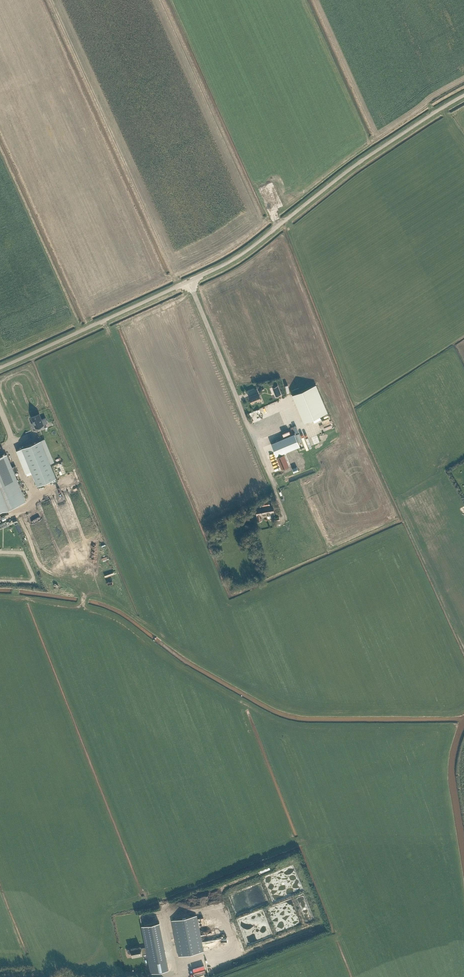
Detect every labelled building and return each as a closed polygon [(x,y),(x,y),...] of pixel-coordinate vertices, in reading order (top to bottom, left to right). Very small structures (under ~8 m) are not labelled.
[(304,423),(328,412),(316,385),(292,395),(304,423)] [(259,393),(249,397),(252,403),(261,400),(259,393)] [(39,414),(31,417),(34,423),(32,423),(33,427),(35,427),(36,428),(48,423),(46,417),(42,419),(39,414)] [(271,444),(276,456),(300,446),(295,434),(271,444)] [(56,477),(41,440),(22,448),(37,485),(56,477)] [(6,454),(0,457),(0,512),(25,502),(12,470),(14,469),(15,472),(18,471),(16,465),(11,467),(6,454)] [(284,454),(277,457),(282,469),(289,465),(284,454)] [(261,506),(256,507),(258,520),(262,520),(261,515),(262,515),(262,516),(268,515),(268,517),(271,517),(271,514),(275,513),(273,504),(270,505),(269,500),(260,502),(261,506)] [(198,916),(173,921),(180,956),(205,951),(198,916)] [(142,926),(146,946),(151,945),(154,962),(165,959),(168,970),(170,970),(160,922),(142,926)] [(151,945),(146,946),(146,947),(148,953),(152,973),(152,974),(168,970),(165,959),(154,962),(151,945)] [(148,953),(146,947),(141,949),(141,947),(131,949),(133,957),(143,955),(142,954),(148,953)]
